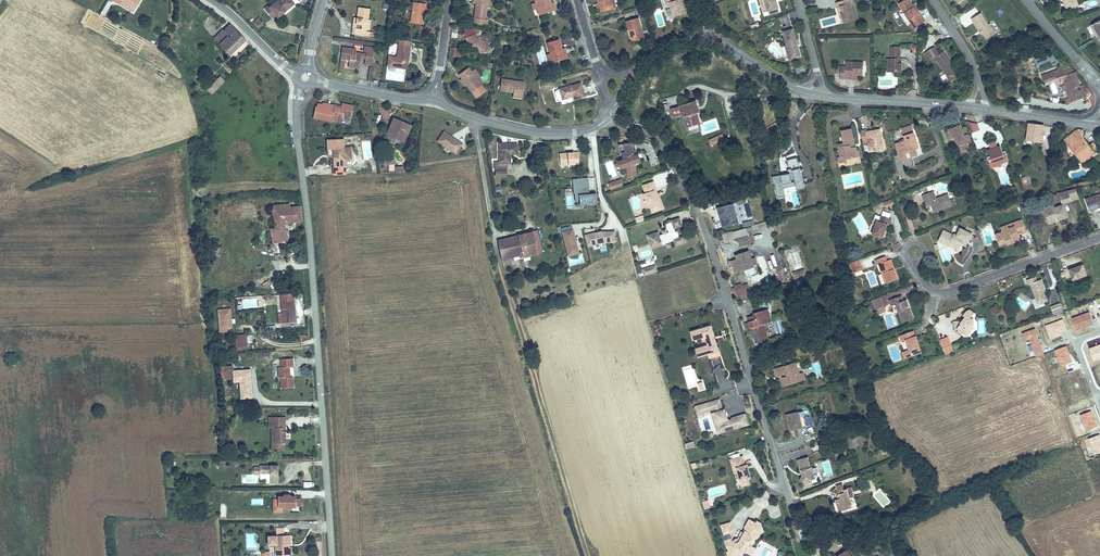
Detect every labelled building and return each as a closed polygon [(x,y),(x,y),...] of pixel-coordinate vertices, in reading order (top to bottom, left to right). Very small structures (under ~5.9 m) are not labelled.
[(268,7),(263,10),(272,21),(275,18),(277,18),(294,5),(289,0),(281,0),(270,8),(268,7)] [(487,21),(485,20),(488,1),(485,0),(476,0),(475,9),(477,9),(476,12),(474,12),(473,19),(471,19),(471,23),(486,26),(487,21)] [(557,11),(554,2),(552,3),(551,0),(535,0),(540,16),(557,11)] [(617,10),(614,0),(597,0),(601,14),(617,10)] [(684,0),(681,0),(676,2),(676,0),(667,0),(668,5),(671,4),(676,18),(688,14),(684,0)] [(779,6),(777,0),(766,0),(769,9),(779,6)] [(841,7),(844,15),(840,16),(843,25),(859,20),(853,0),(848,0),(836,3),(838,8),(841,7)] [(914,25),(925,18),(919,9),(918,10),(911,0),(901,0),(899,1),(914,25)] [(1077,0),(1063,0),(1064,1),(1066,0),(1069,8),(1079,5),(1077,0)] [(423,25),(425,6),(413,4),(411,23),(423,25)] [(354,28),(353,33),(368,36),(369,31),(366,30),(370,7),(357,5),(355,18),(352,18),(350,27),(354,28)] [(781,11),(779,6),(769,9),(771,14),(781,11)] [(980,32),(983,30),(988,39),(997,33),(992,25),(989,26),(982,15),(973,21),(980,32)] [(258,29),(263,25),(257,18),(252,23),(258,29)] [(630,33),(632,32),(635,43),(644,40),(637,20),(627,23),(630,33)] [(229,56),(246,40),(230,26),(223,32),(228,37),(218,46),(229,56)] [(784,31),(788,44),(789,51),(791,51),(793,57),(802,55),(795,28),(784,31)] [(212,39),(218,46),(228,37),(223,32),(221,30),(212,39)] [(491,51),(483,36),(478,38),(476,34),(465,40),(470,49),(477,46),(482,56),(491,51)] [(556,63),(569,58),(566,49),(564,50),(560,41),(549,45),(556,63)] [(366,51),(364,62),(371,63),(373,46),(364,44),(364,50),(366,51)] [(348,57),(347,64),(358,66),(360,53),(353,52),(354,46),(341,45),(340,56),(348,57)] [(407,72),(409,49),(398,48),(396,70),(407,72)] [(461,59),(463,50),(450,48),(449,57),(461,59)] [(889,56),(889,65),(892,65),(893,66),(893,69),(897,68),(897,72),(905,72),(905,63),(901,63),(898,63),(898,60),(901,59),(901,48),(894,48),(894,56),(889,56)] [(927,53),(931,60),(934,58),(948,79),(957,74),(943,53),(939,56),(934,49),(927,53)] [(1038,68),(1051,62),(1053,66),(1059,64),(1055,54),(1035,63),(1038,68)] [(840,79),(854,79),(854,75),(859,75),(864,76),(864,62),(853,62),(853,66),(844,66),(844,68),(839,68),(840,79)] [(472,93),(483,86),(478,79),(481,77),(476,71),(473,72),(470,68),(461,75),(472,93)] [(219,73),(208,84),(212,88),(223,77),(219,73)] [(951,84),(960,78),(957,74),(948,79),(951,84)] [(1069,95),(1082,90),(1077,76),(1075,74),(1063,78),(1069,95)] [(518,93),(518,98),(523,99),(525,82),(502,80),(501,91),(518,93)] [(563,101),(575,97),(577,100),(585,98),(581,84),(560,90),(563,101)] [(1084,94),(1082,90),(1069,95),(1071,99),(1084,94)] [(350,117),(352,105),(340,103),(339,108),(334,107),(334,105),(321,103),(321,105),(320,110),(314,109),(312,118),(331,121),(331,120),(341,122),(342,115),(350,117)] [(674,122),(684,119),(688,132),(701,128),(699,116),(702,115),(700,105),(671,112),(674,122)] [(405,129),(408,130),(411,124),(394,116),(387,132),(401,138),(405,129)] [(982,128),(980,124),(968,121),(972,132),(982,128)] [(968,142),(964,132),(961,124),(950,128),(953,136),(955,135),(959,145),(968,142)] [(453,150),(462,139),(446,127),(437,138),(453,150)] [(901,130),(903,135),(912,132),(910,127),(901,130)] [(1029,127),(1027,142),(1042,144),(1044,129),(1029,127)] [(840,161),(837,161),(838,167),(847,165),(846,160),(852,159),(853,161),(861,160),(860,153),(857,153),(856,151),(852,151),(851,148),(856,147),(852,132),(842,134),(846,152),(839,154),(840,161)] [(880,141),(883,141),(882,132),(868,135),(868,133),(862,134),(864,146),(870,145),(871,155),(885,152),(884,145),(881,146),(880,141)] [(912,132),(903,135),(906,143),(896,146),(901,164),(909,161),(907,157),(912,155),(913,160),(920,158),(915,144),(918,143),(917,139),(915,140),(912,132)] [(1077,133),(1075,133),(1063,143),(1077,159),(1071,162),(1078,169),(1099,151),(1094,146),(1091,149),(1077,133)] [(711,146),(725,140),(722,134),(709,140),(711,146)] [(327,147),(332,147),(335,146),(335,156),(332,156),(333,165),(345,165),(345,160),(345,155),(344,148),(344,137),(327,138),(327,147)] [(517,151),(517,142),(499,141),(498,160),(493,159),(493,166),(494,166),(504,166),(505,166),(505,161),(509,161),(509,151),(517,151)] [(636,165),(633,159),(632,155),(634,155),(633,146),(616,148),(617,157),(621,156),(622,163),(621,164),(620,165),(620,168),(619,168),(621,171),(625,170),(625,174),(634,173),(633,167),(636,165)] [(997,148),(991,150),(988,151),(991,159),(988,160),(990,166),(995,164),(1001,167),(1003,162),(1008,160),(1006,154),(1003,155),(1001,147),(997,148)] [(560,165),(579,164),(578,152),(559,154),(560,165)] [(804,185),(796,155),(787,157),(788,171),(771,174),(772,181),(774,181),(777,195),(785,194),(783,186),(782,182),(791,179),(791,178),(794,177),(795,182),(797,187),(804,185)] [(634,179),(634,173),(625,174),(626,182),(634,179)] [(795,182),(794,177),(791,178),(791,179),(782,182),(783,186),(795,182)] [(595,205),(595,195),(588,196),(588,193),(583,193),(583,180),(571,180),(572,195),(574,195),(577,194),(577,202),(578,206),(595,205)] [(622,190),(620,183),(610,186),(610,188),(614,187),(616,192),(622,190)] [(646,196),(644,197),(647,205),(649,205),(653,213),(664,210),(660,200),(658,201),(654,192),(657,191),(654,183),(643,187),(646,196)] [(797,191),(792,192),(793,196),(785,198),(786,203),(794,202),(794,206),(800,205),(797,191)] [(1066,197),(1075,194),(1074,191),(1055,196),(1058,204),(1060,205),(1068,201),(1066,197)] [(923,197),(926,206),(930,204),(932,208),(933,212),(942,208),(943,211),(952,207),(948,197),(938,201),(934,193),(923,197)] [(1099,207),(1099,204),(1099,203),(1099,194),(1086,199),(1090,211),(1099,207)] [(741,219),(735,200),(732,201),(738,220),(741,219)] [(738,220),(732,201),(718,205),(720,213),(724,212),(725,216),(722,217),(724,224),(738,220)] [(890,201),(881,205),(883,209),(892,206),(890,201)] [(273,242),(288,241),(286,222),(301,220),(300,205),(290,207),(290,203),(273,205),(276,227),(272,228),(273,242)] [(1038,207),(1044,222),(1052,219),(1052,216),(1055,215),(1058,220),(1067,216),(1062,205),(1053,208),(1051,206),(1048,207),(1046,204),(1038,207)] [(875,222),(871,234),(883,239),(887,226),(889,227),(891,221),(881,217),(879,223),(875,222)] [(666,245),(670,244),(673,243),(675,248),(686,244),(684,237),(674,240),(672,234),(676,233),(675,230),(684,227),(681,218),(673,221),(673,223),(667,225),(670,233),(668,234),(667,232),(664,233),(665,235),(660,237),(659,233),(648,237),(653,250),(666,245)] [(1052,219),(1044,222),(1046,227),(1055,224),(1052,219)] [(1008,229),(1001,232),(1002,234),(995,237),(1000,248),(1006,245),(1015,242),(1020,240),(1018,236),(1017,234),(1022,232),(1023,234),(1026,233),(1022,221),(1014,224),(1016,229),(1009,232),(1008,229)] [(756,241),(751,225),(723,232),(726,242),(736,239),(740,241),(741,245),(756,241)] [(958,252),(962,246),(964,241),(969,244),(973,237),(961,230),(957,237),(953,235),(952,237),(942,232),(937,242),(946,247),(948,244),(952,247),(951,248),(958,252)] [(577,250),(572,231),(562,234),(567,253),(577,250)] [(616,242),(615,232),(607,233),(597,235),(597,234),(593,235),(588,244),(589,247),(606,242),(616,242)] [(498,240),(502,260),(519,256),(519,258),(537,254),(533,233),(498,240)] [(753,258),(750,250),(737,254),(738,258),(742,269),(756,264),(755,264),(753,258)] [(891,268),(893,267),(889,258),(885,259),(883,255),(874,258),(876,263),(878,262),(882,272),(883,271),(887,281),(895,279),(891,268)] [(742,269),(738,258),(732,260),(735,271),(742,269)] [(861,269),(857,259),(848,262),(852,272),(861,269)] [(1063,268),(1064,271),(1066,276),(1067,277),(1071,276),(1073,279),(1087,273),(1083,263),(1069,268),(1068,267),(1063,268)] [(644,276),(657,272),(655,265),(642,270),(644,276)] [(895,267),(893,267),(891,268),(895,279),(899,277),(895,267)] [(869,287),(878,285),(875,270),(866,272),(869,287)] [(807,276),(805,271),(794,274),(796,279),(807,276)] [(1043,289),(1046,287),(1042,279),(1037,280),(1035,276),(1027,279),(1029,284),(1031,283),(1040,303),(1048,300),(1045,293),(1043,289)] [(750,293),(748,285),(743,287),(742,284),(736,286),(738,296),(750,293)] [(294,320),(293,297),(281,298),(282,310),(282,314),(286,314),(287,320),(294,320)] [(889,301),(890,306),(894,305),(901,323),(913,319),(906,301),(902,303),(900,297),(889,301)] [(1015,302),(1025,310),(1029,304),(1019,297),(1015,302)] [(883,307),(879,298),(871,301),(874,310),(883,307)] [(1065,310),(1061,302),(1051,306),(1054,314),(1065,310)] [(975,325),(974,320),(970,317),(975,311),(970,307),(966,309),(963,312),(966,314),(961,320),(959,319),(957,319),(955,321),(956,324),(959,327),(957,330),(962,333),(964,330),(964,331),(971,330),(975,325)] [(232,327),(230,309),(218,310),(220,328),(226,328),(232,327)] [(747,317),(748,321),(766,316),(764,309),(753,313),(754,315),(747,317)] [(287,320),(286,314),(282,314),(282,310),(279,310),(279,321),(287,320)] [(761,323),(766,339),(768,338),(764,325),(772,323),(770,315),(766,316),(767,321),(761,323)] [(766,316),(748,321),(749,321),(750,327),(753,326),(753,328),(756,336),(753,337),(755,342),(766,339),(761,323),(767,321),(766,316)] [(750,327),(749,321),(745,323),(746,330),(753,328),(753,326),(750,327)] [(711,323),(693,329),(696,337),(705,334),(708,343),(698,346),(701,354),(718,348),(715,338),(713,338),(712,334),(714,334),(711,323)] [(913,329),(903,332),(905,339),(904,340),(908,349),(901,351),(903,357),(910,355),(909,352),(920,349),(913,329)] [(905,339),(903,332),(897,335),(899,341),(904,340),(905,339)] [(246,346),(245,333),(234,334),(235,347),(246,346)] [(949,335),(940,338),(943,346),(952,343),(949,335)] [(946,352),(954,349),(952,343),(943,346),(946,352)] [(280,375),(281,375),(282,386),(294,385),(293,374),(291,374),(290,365),(294,365),(293,355),(281,356),(281,365),(279,365),(280,375)] [(819,362),(812,364),(814,375),(821,373),(819,362)] [(232,366),(220,367),(221,380),(233,380),(233,382),(239,381),(241,399),(252,398),(250,370),(232,371),(232,366)] [(783,369),(773,372),(775,381),(780,380),(783,389),(804,383),(802,376),(798,376),(796,366),(791,368),(791,369),(784,371),(783,369)] [(724,411),(726,410),(725,407),(723,408),(720,397),(696,404),(698,412),(703,410),(714,407),(715,410),(714,412),(716,419),(718,420),(720,427),(716,428),(717,432),(742,424),(740,415),(731,418),(730,419),(727,417),(726,414),(725,414),(724,411)] [(714,412),(715,410),(712,411),(716,428),(720,427),(718,420),(716,419),(714,412)] [(799,410),(785,413),(789,428),(803,424),(799,410)] [(272,434),(289,434),(289,429),(285,429),(285,415),(268,415),(268,427),(272,427),(272,434)] [(854,442),(849,430),(841,434),(846,445),(854,442)] [(289,448),(289,434),(272,434),(272,448),(289,448)] [(742,452),(729,457),(732,466),(736,465),(737,470),(742,485),(750,482),(748,478),(751,477),(746,461),(745,461),(742,452)] [(809,479),(816,477),(814,472),(817,470),(815,465),(813,465),(809,454),(798,458),(802,469),(803,468),(805,473),(804,477),(809,479)] [(262,473),(262,482),(279,483),(279,465),(253,464),(252,473),(262,473)] [(840,500),(835,501),(839,511),(844,510),(842,506),(846,505),(847,511),(854,509),(850,498),(854,497),(851,488),(844,490),(842,484),(834,486),(837,495),(839,495),(840,500)] [(279,507),(281,507),(284,507),(284,509),(290,508),(290,507),(292,507),(296,507),(296,504),(301,504),(301,499),(295,499),(295,497),(289,497),(289,496),(284,496),(284,498),(279,498),(279,499),(279,507)] [(711,507),(708,499),(706,500),(705,498),(702,499),(705,509),(711,507)] [(282,512),(281,507),(279,507),(279,499),(273,499),(274,512),(282,512)] [(731,538),(726,539),(730,550),(734,549),(737,555),(738,555),(743,554),(742,552),(746,551),(749,546),(752,544),(754,541),(753,538),(758,536),(760,532),(762,531),(763,529),(760,521),(756,519),(755,521),(749,518),(745,526),(746,526),(744,531),(742,530),(739,535),(742,537),(740,541),(737,541),(736,540),(737,539),(736,538),(735,538),(734,540),(732,539),(731,538)] [(733,530),(730,521),(720,524),(724,533),(729,531),(733,530)] [(729,531),(724,533),(722,534),(724,540),(726,539),(731,538),(729,531)] [(289,554),(288,543),(291,543),(291,535),(269,536),(270,545),(276,544),(277,554),(289,554)] [(757,547),(752,544),(749,546),(746,551),(753,554),(757,547)] [(838,555),(853,555),(847,548),(837,554),(838,555)]
